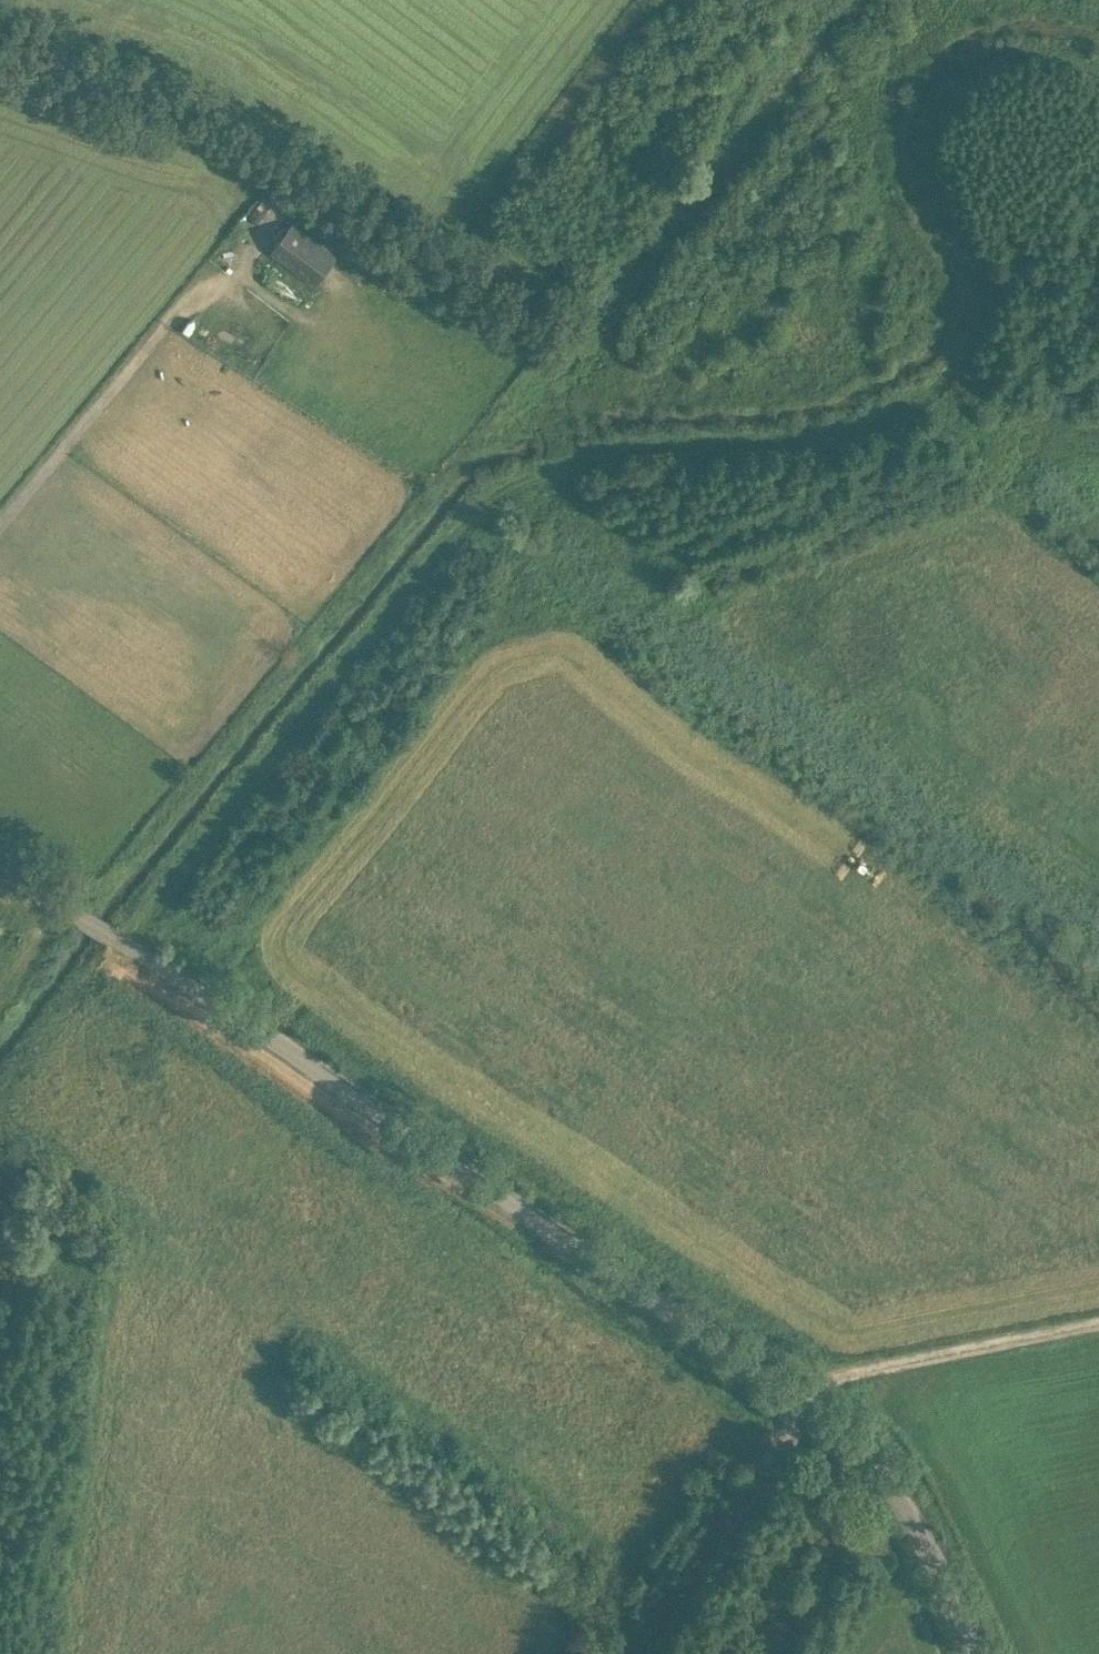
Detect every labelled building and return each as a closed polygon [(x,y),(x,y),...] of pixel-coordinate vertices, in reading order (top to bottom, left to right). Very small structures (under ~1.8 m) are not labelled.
[(270,251),(316,284),(338,254),(314,237),(293,221),(270,251)]
